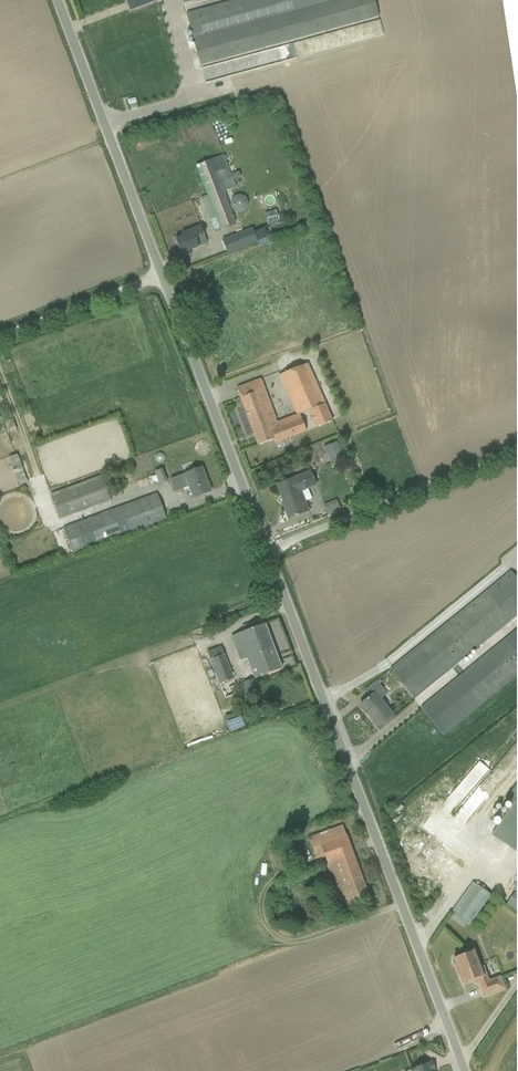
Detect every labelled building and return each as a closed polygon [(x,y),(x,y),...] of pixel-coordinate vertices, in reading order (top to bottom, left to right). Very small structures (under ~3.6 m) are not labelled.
[(130,11),(156,1),(156,0),(125,0),(130,11)] [(201,66),(378,17),(373,0),(237,0),(186,14),(201,66)] [(224,155),(195,167),(213,214),(208,216),(210,221),(209,221),(213,232),(235,223),(224,192),(236,187),(233,179),(224,155)] [(275,211),(264,213),(267,223),(277,220),(275,211)] [(306,231),(313,228),(311,221),(303,223),(306,231)] [(181,254),(207,244),(204,236),(205,236),(201,225),(181,233),(182,237),(175,240),(181,254)] [(263,229),(221,241),(224,254),(267,243),(263,229)] [(261,379),(236,389),(258,446),(274,440),(276,444),(306,432),(299,414),(308,411),(315,428),(332,422),(308,363),(279,375),(295,415),(277,422),(261,379)] [(323,446),(329,462),(342,457),(336,441),(323,446)] [(19,487),(27,484),(17,454),(9,457),(19,487)] [(201,468),(170,480),(174,492),(183,489),(184,491),(189,490),(192,499),(211,492),(201,468)] [(154,472),(159,485),(167,482),(162,469),(154,472)] [(317,485),(311,471),(277,485),(286,508),(284,508),(288,519),(308,511),(304,502),(311,499),(307,489),(317,485)] [(51,495),(59,519),(110,500),(101,475),(51,495)] [(63,528),(73,555),(167,520),(156,493),(63,528)] [(327,511),(338,507),(336,500),(324,505),(327,511)] [(388,670),(414,700),(517,615),(517,578),(516,579),(510,571),(388,670)] [(254,679),(281,668),(265,625),(231,637),(239,662),(246,659),(254,679)] [(421,707),(443,736),(517,674),(517,628),(421,707)] [(221,647),(207,652),(219,685),(222,691),(236,686),(233,679),(234,679),(225,654),(224,655),(221,647)] [(248,693),(257,690),(253,679),(241,684),(245,694),(247,693),(248,693)] [(359,705),(377,727),(393,714),(381,699),(387,694),(376,681),(364,691),(369,697),(359,705)] [(229,733),(245,727),(239,711),(223,718),(229,733)] [(473,805),(467,800),(490,771),(477,761),(442,805),(464,822),(467,818),(468,818),(470,814),(467,812),(473,805)] [(512,804),(517,795),(517,782),(505,799),(512,804)] [(491,836),(517,854),(517,795),(512,804),(491,836)] [(341,907),(368,897),(343,827),(309,839),(316,860),(324,857),(327,864),(326,865),(341,907)] [(472,882),(451,913),(453,914),(450,918),(463,927),(465,923),(469,926),(491,895),(472,882)] [(514,891),(515,892),(506,905),(517,913),(517,885),(514,891)] [(428,921),(432,916),(425,911),(422,916),(428,921)] [(459,985),(480,977),(471,950),(450,958),(459,985)] [(413,1028),(416,1036),(434,1029),(431,1021),(413,1028)] [(408,1070),(432,1070),(435,1070),(431,1063),(408,1070)]
